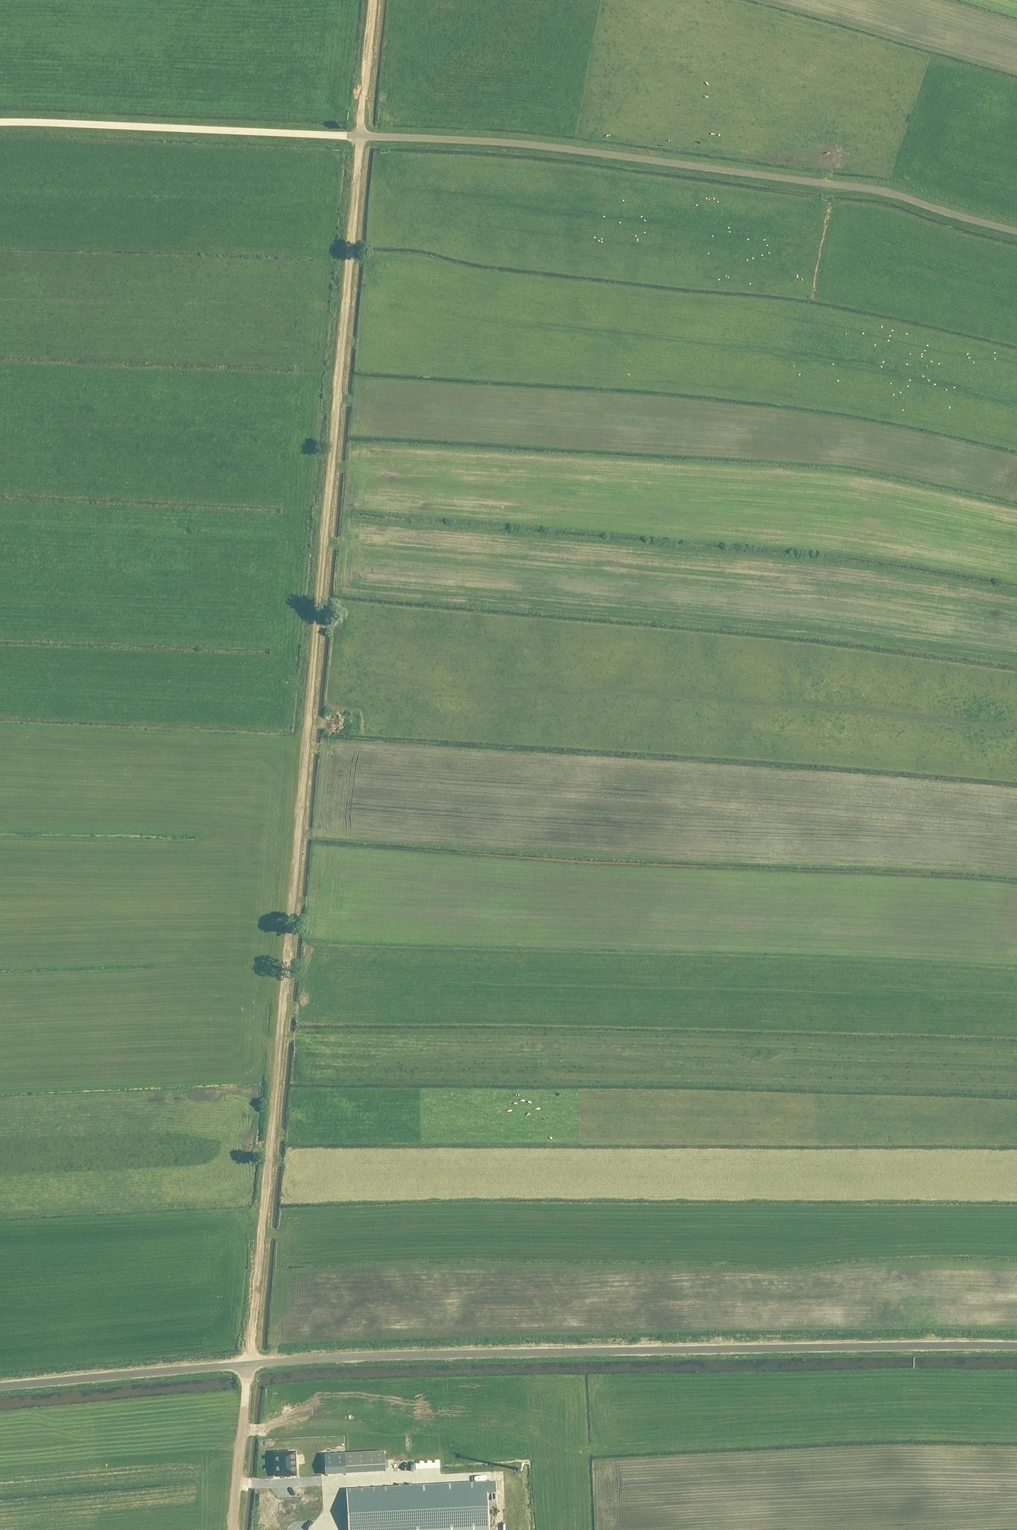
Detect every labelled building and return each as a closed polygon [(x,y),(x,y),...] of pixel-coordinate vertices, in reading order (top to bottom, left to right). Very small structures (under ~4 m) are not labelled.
[(384,1453),(374,1454),(375,1474),(385,1473),(384,1453)] [(375,1474),(374,1454),(343,1455),(345,1475),(375,1474)] [(487,1507),(496,1506),(495,1483),(346,1491),(348,1529),(488,1529),(487,1507)]
